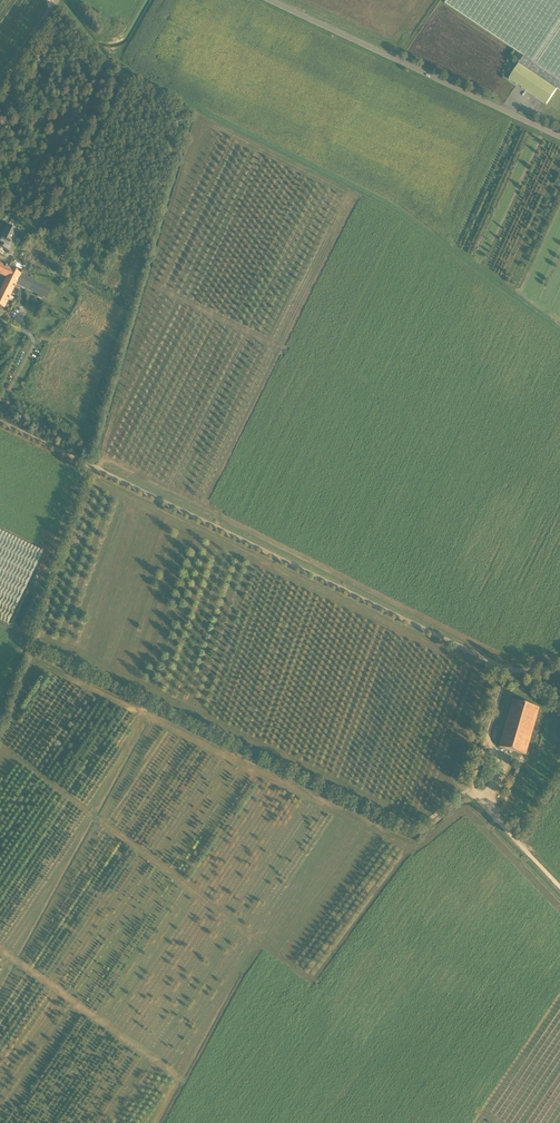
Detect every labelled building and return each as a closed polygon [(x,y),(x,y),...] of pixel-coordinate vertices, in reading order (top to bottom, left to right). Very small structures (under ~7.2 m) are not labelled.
[(557,89),(559,92),(559,0),(447,0),(445,4),(524,57),(509,79),(547,105),(557,89)] [(10,91),(4,99),(0,106),(0,108),(4,110),(9,102),(6,100),(12,92),(10,91)] [(10,253),(20,232),(5,225),(0,235),(0,248),(10,253)] [(16,284),(29,291),(30,290),(47,299),(51,290),(34,281),(35,280),(22,273),(11,269),(1,265),(1,264),(0,264),(0,274),(6,278),(0,291),(0,306),(4,308),(16,284)] [(8,624),(41,557),(43,551),(0,530),(0,620),(8,624)] [(513,701),(500,747),(526,755),(539,708),(513,701)]
